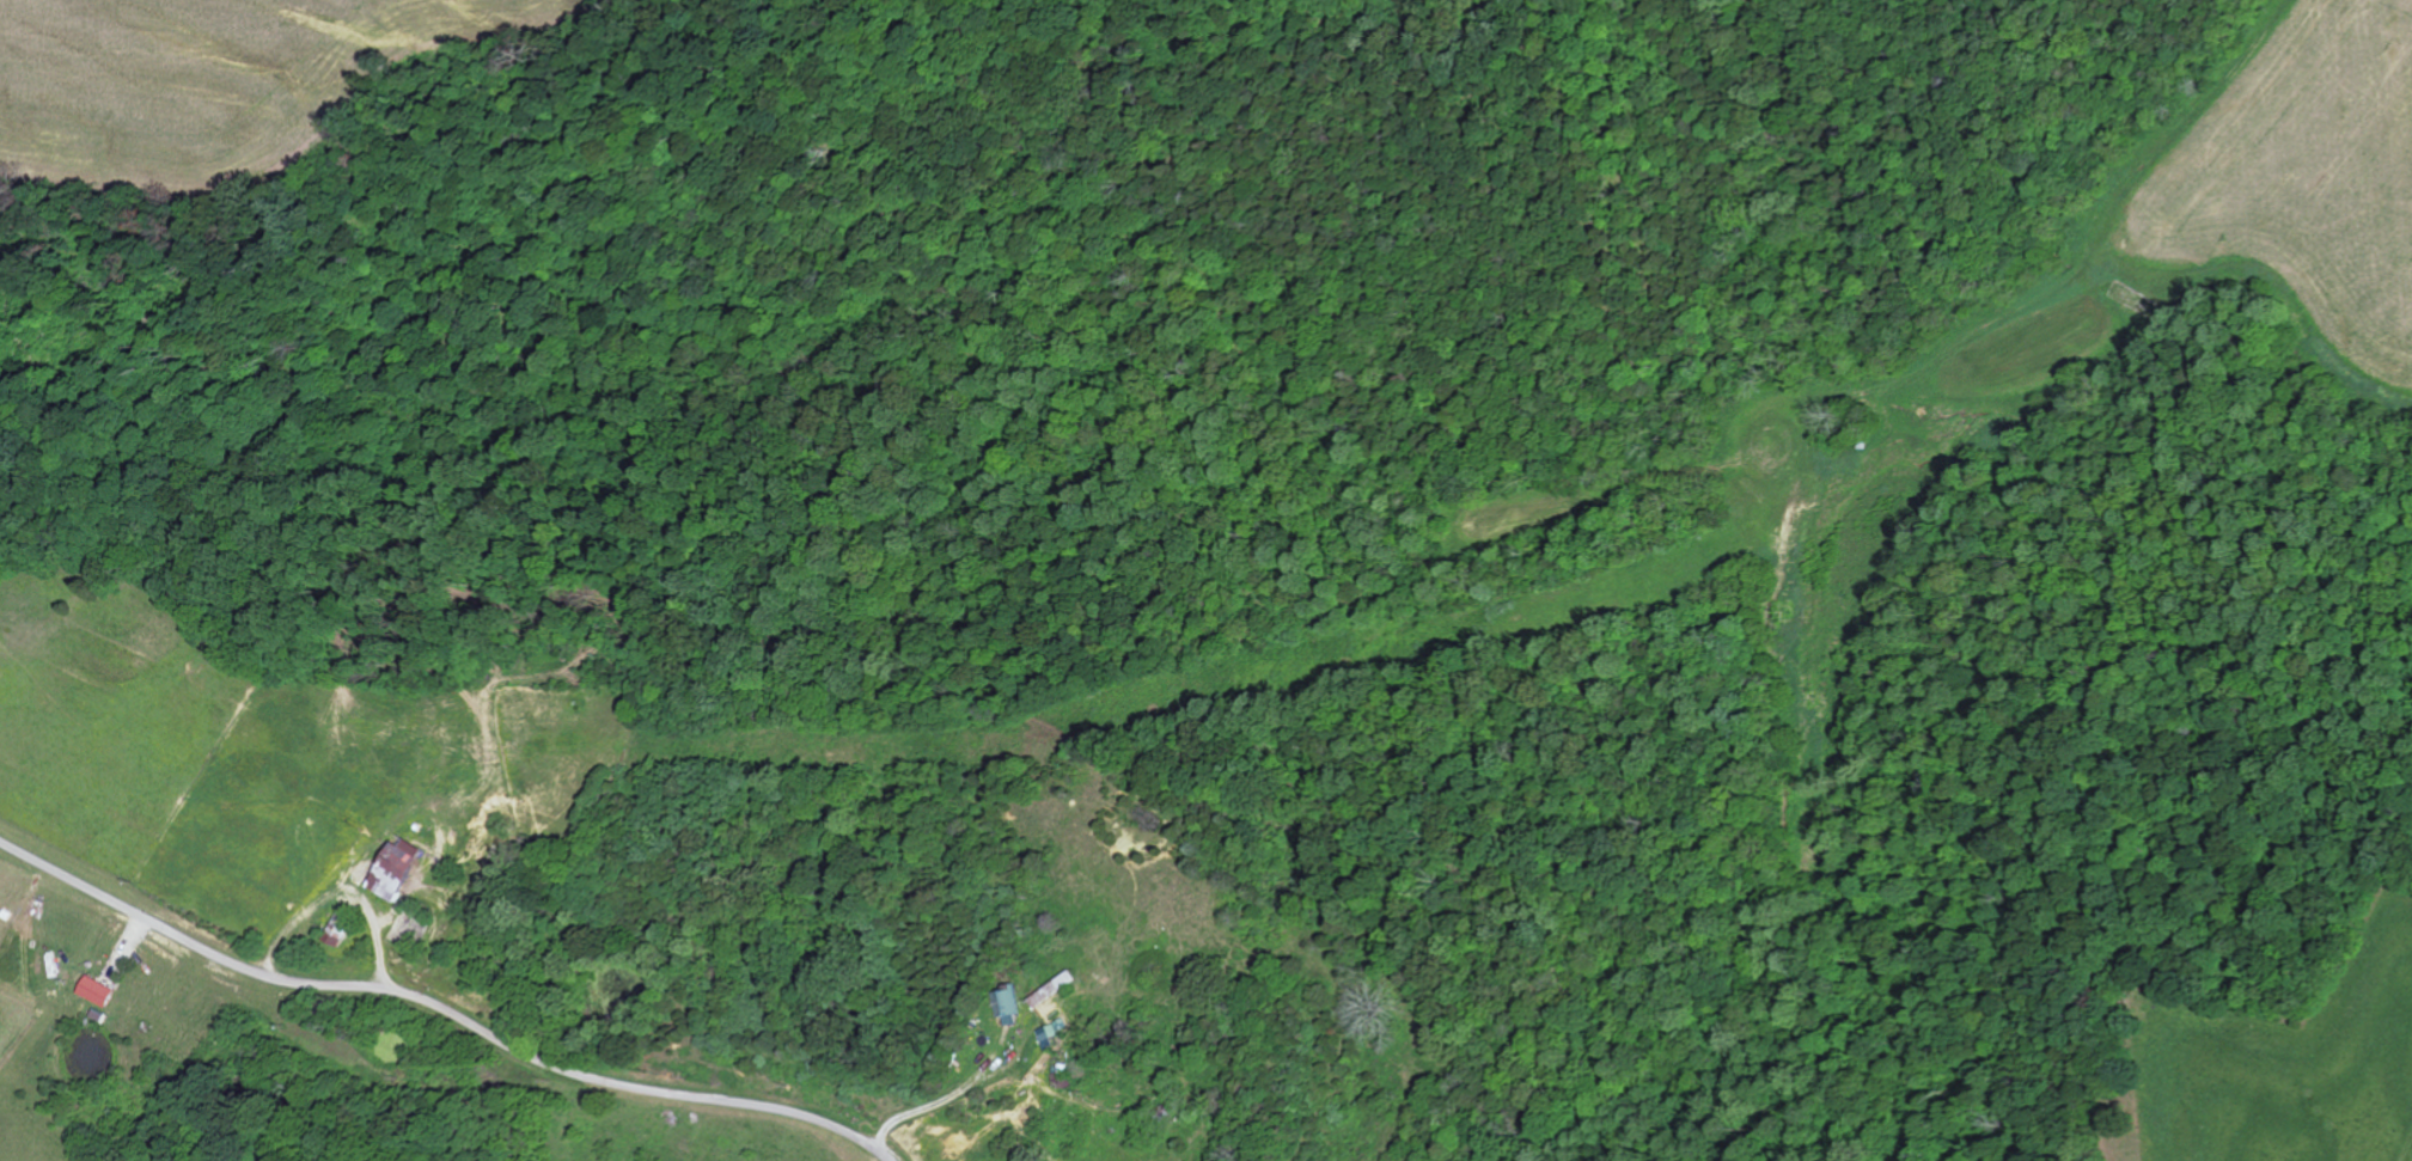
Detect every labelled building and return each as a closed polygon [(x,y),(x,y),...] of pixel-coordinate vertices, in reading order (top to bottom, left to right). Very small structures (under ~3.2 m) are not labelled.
[(426,847),(396,834),(372,889),(401,903),(426,847)] [(342,948),(355,915),(340,909),(326,941),(342,948)] [(79,994),(108,1008),(117,990),(88,975),(79,994)] [(1007,1026),(1023,1023),(1017,989),(994,993),(998,1018),(1006,1017),(1007,1026)] [(1059,1047),(1055,1035),(1071,1029),(1068,1019),(1039,1030),(1047,1051),(1059,1047)]
